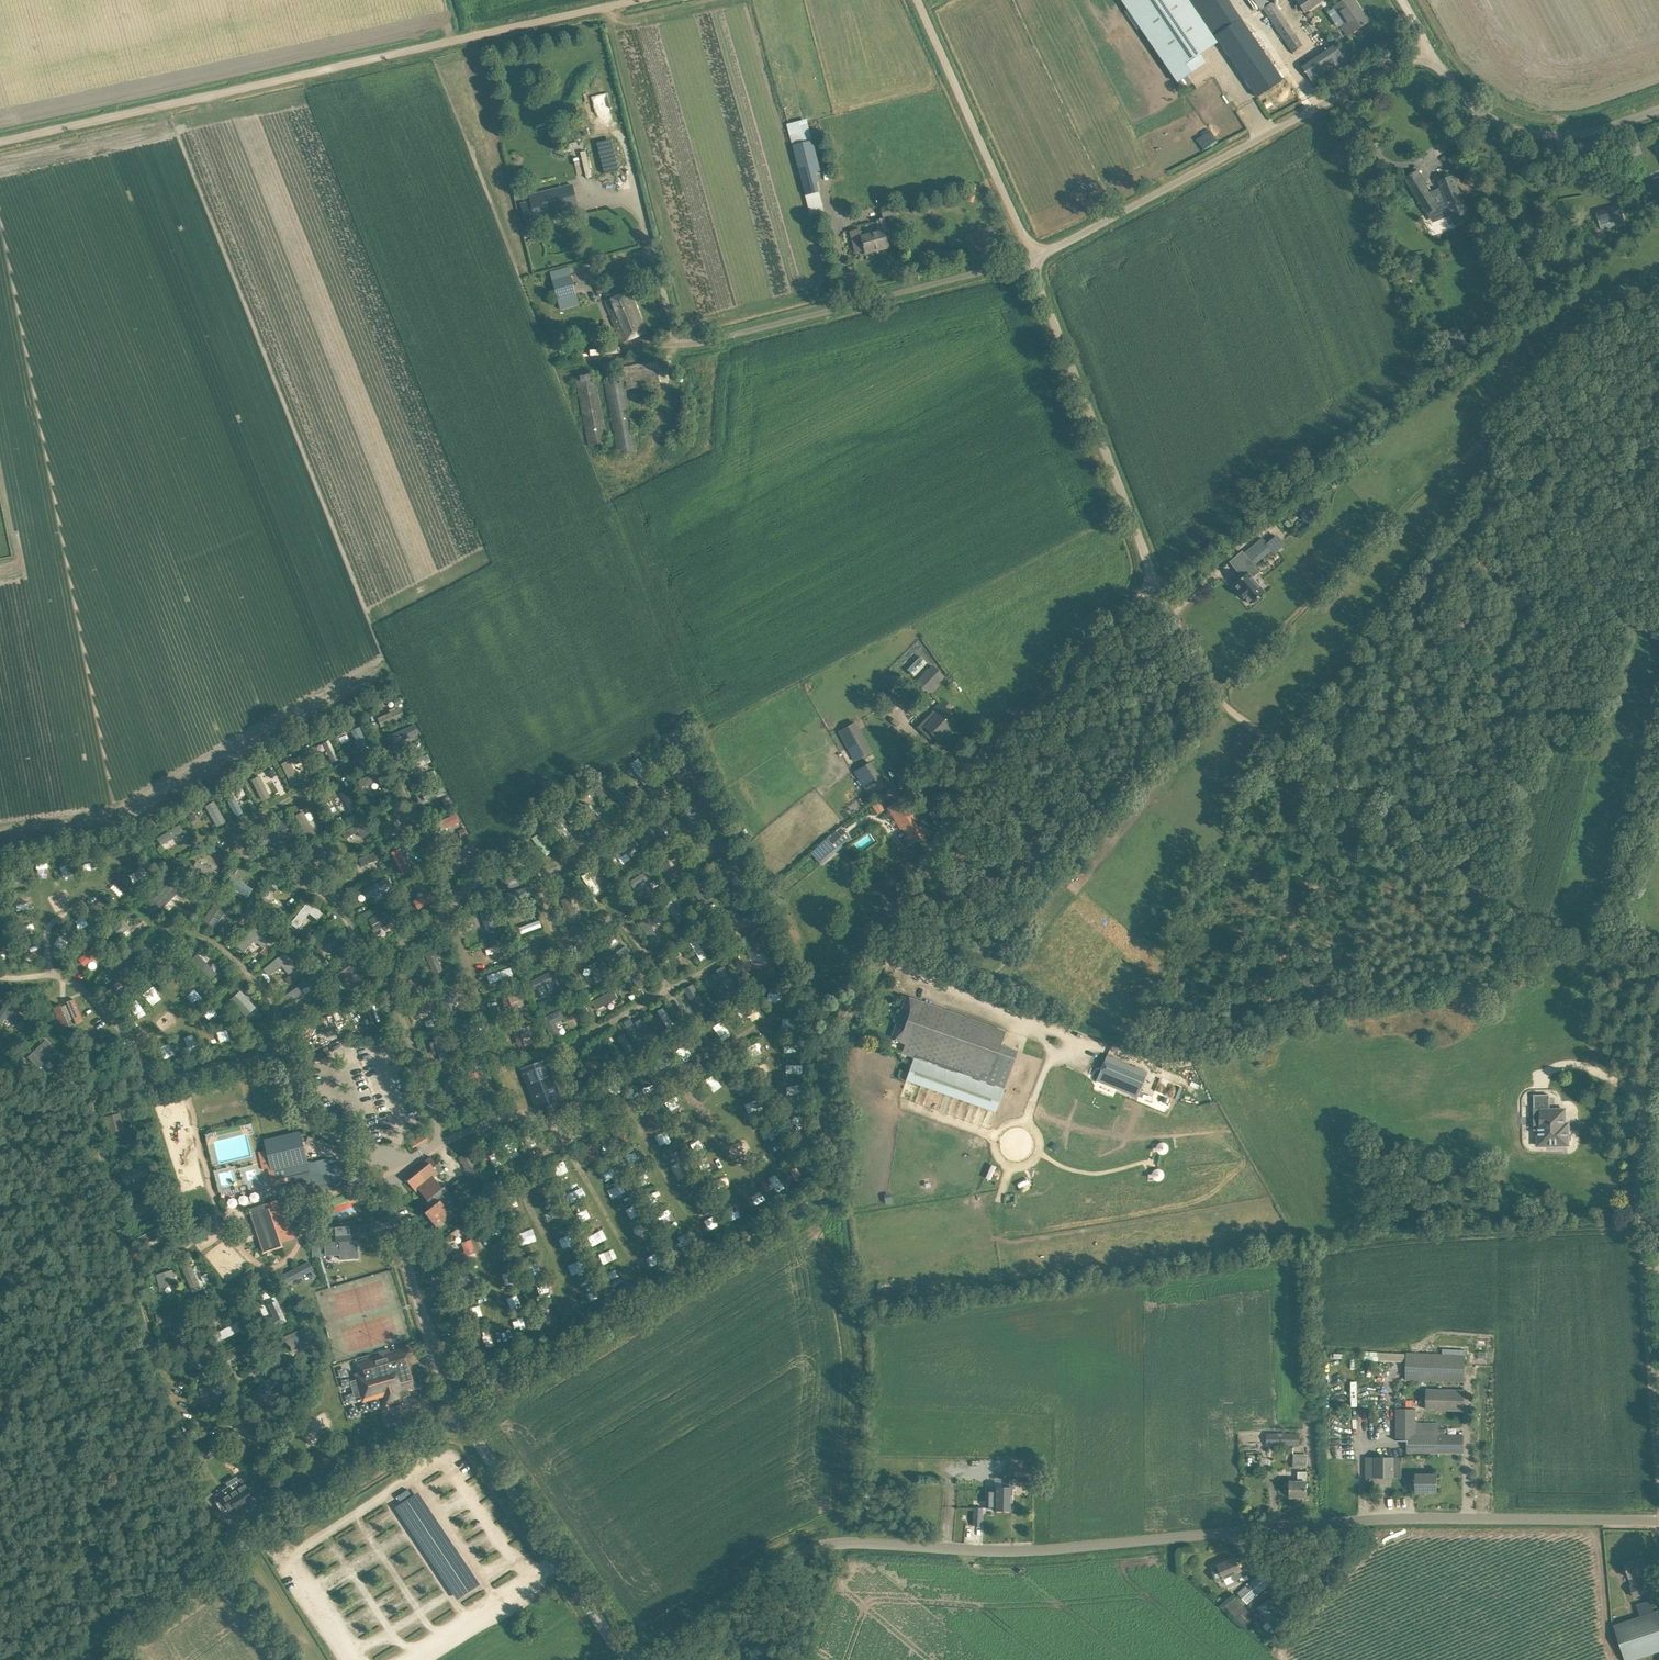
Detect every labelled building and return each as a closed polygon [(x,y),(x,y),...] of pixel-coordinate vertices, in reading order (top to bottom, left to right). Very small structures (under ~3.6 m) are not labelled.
[(1210,33),(1188,0),(1121,0),(1177,82),(1206,62),(1200,54),(1216,42),(1210,33)] [(1197,9),(1209,27),(1215,36),(1237,21),(1231,12),(1223,0),(1210,0),(1197,9)] [(1254,9),(1260,4),(1257,0),(1248,0),(1254,9)] [(1260,4),(1263,8),(1272,2),(1275,0),(1257,0),(1260,4)] [(1304,12),(1323,0),(1296,0),(1304,12)] [(1345,22),(1340,25),(1347,35),(1366,22),(1358,10),(1360,9),(1354,0),(1344,0),(1334,7),(1345,22)] [(1281,16),(1272,2),(1263,8),(1272,22),(1281,16)] [(1292,32),(1281,16),(1272,22),(1283,38),(1292,32)] [(1237,21),(1215,36),(1256,97),(1282,80),(1240,19),(1237,21)] [(1302,46),(1292,32),(1283,38),(1293,52),(1302,46)] [(1352,53),(1343,58),(1334,45),(1302,66),(1314,85),(1355,57),(1352,53)] [(598,115),(612,111),(606,92),(592,95),(598,115)] [(608,169),(618,167),(613,147),(604,149),(604,150),(599,151),(605,174),(609,173),(608,169)] [(578,151),(584,178),(590,176),(583,150),(578,151)] [(1418,171),(1406,178),(1427,213),(1433,223),(1451,215),(1455,226),(1470,220),(1467,213),(1468,212),(1453,175),(1439,181),(1441,187),(1430,192),(1426,186),(1428,185),(1418,171)] [(814,173),(800,176),(805,195),(818,191),(819,191),(814,173)] [(529,195),(531,201),(521,203),(526,225),(538,222),(538,221),(536,222),(535,216),(577,206),(572,184),(529,195)] [(1595,210),(1601,230),(1624,224),(1618,204),(1595,210)] [(887,229),(884,219),(876,221),(878,231),(862,235),(860,228),(850,231),(855,252),(864,250),(865,254),(889,248),(884,230),(887,229)] [(1403,273),(1408,282),(1414,279),(1409,270),(1403,273)] [(571,275),(553,280),(554,281),(557,297),(558,299),(576,294),(575,293),(571,277),(571,275)] [(605,300),(618,332),(622,342),(646,333),(630,290),(605,300)] [(1459,324),(1443,332),(1452,350),(1468,342),(1459,324)] [(659,384),(655,353),(615,359),(618,380),(604,381),(618,455),(635,452),(624,388),(659,384)] [(607,443),(597,388),(595,378),(591,378),(590,374),(580,376),(581,380),(577,381),(589,446),(607,443)] [(1298,515),(1308,525),(1315,518),(1306,508),(1298,515)] [(1241,576),(1232,584),(1233,585),(1239,592),(1238,592),(1242,598),(1243,597),(1247,602),(1250,605),(1252,602),(1254,604),(1259,599),(1260,598),(1259,597),(1264,592),(1265,591),(1259,584),(1253,577),(1260,571),(1254,565),(1251,561),(1267,548),(1268,547),(1271,550),(1273,553),(1280,547),(1284,544),(1283,542),(1276,534),(1273,537),(1267,542),(1262,537),(1244,553),(1242,550),(1237,555),(1241,560),(1236,565),(1233,567),(1241,576)] [(907,668),(912,674),(925,663),(920,657),(907,668)] [(915,682),(926,693),(943,677),(932,666),(915,682)] [(951,706),(944,699),(943,699),(931,711),(936,716),(926,727),(938,739),(947,729),(946,728),(949,725),(950,726),(957,719),(947,709),(951,706)] [(403,716),(399,706),(375,717),(380,726),(403,716)] [(839,732),(855,759),(871,750),(855,722),(839,732)] [(414,724),(389,734),(393,744),(418,734),(414,724)] [(358,748),(367,743),(358,726),(349,730),(358,748)] [(343,727),(336,730),(338,736),(345,732),(343,727)] [(328,739),(315,745),(318,753),(325,749),(331,763),(338,760),(328,739)] [(407,771),(432,762),(429,754),(404,763),(407,771)] [(639,757),(629,762),(635,775),(645,770),(639,757)] [(290,786),(299,781),(288,759),(279,763),(290,786)] [(855,772),(867,792),(882,783),(869,763),(855,772)] [(358,778),(364,797),(377,793),(372,774),(358,778)] [(261,801),(270,796),(258,775),(248,780),(261,801)] [(427,799),(443,794),(439,785),(424,790),(427,799)] [(348,814),(357,810),(346,788),(338,792),(348,814)] [(235,797),(228,799),(234,815),(240,813),(235,797)] [(696,797),(682,805),(689,819),(704,811),(696,797)] [(903,797),(886,807),(900,829),(902,828),(907,836),(900,841),(905,848),(912,844),(924,836),(914,820),(917,818),(903,797)] [(214,800),(204,804),(213,826),(223,822),(214,800)] [(877,814),(884,810),(878,801),(872,805),(877,814)] [(580,809),(589,825),(598,820),(588,804),(580,809)] [(384,818),(398,813),(396,806),(373,815),(382,837),(390,834),(384,818)] [(313,818),(309,811),(304,814),(302,810),(294,814),(307,838),(315,834),(308,821),(313,818)] [(439,830),(459,821),(456,813),(435,822),(439,830)] [(285,819),(259,829),(266,847),(292,837),(285,819)] [(363,821),(341,831),(346,842),(368,833),(363,821)] [(160,845),(164,843),(168,849),(187,838),(178,823),(155,837),(160,845)] [(811,852),(821,864),(851,838),(841,826),(811,852)] [(634,839),(619,845),(622,852),(637,846),(634,839)] [(390,851),(399,872),(409,867),(399,847),(390,851)] [(361,867),(380,860),(376,850),(357,857),(361,867)] [(667,882),(677,879),(669,856),(659,859),(667,882)] [(61,875),(70,875),(70,858),(60,858),(61,875)] [(37,863),(38,880),(48,879),(47,862),(37,863)] [(630,878),(634,886),(651,878),(647,870),(630,878)] [(225,884),(247,898),(253,889),(231,875),(225,884)] [(167,876),(145,896),(158,911),(180,890),(167,876)] [(365,897),(393,887),(389,877),(361,887),(365,897)] [(592,879),(586,881),(590,894),(597,892),(592,879)] [(699,882),(691,887),(703,905),(711,900),(699,882)] [(560,899),(567,923),(576,921),(569,896),(560,899)] [(666,903),(677,922),(683,919),(672,900),(666,903)] [(303,934),(322,913),(308,901),(289,921),(303,934)] [(201,920),(213,928),(226,910),(213,902),(201,920)] [(368,918),(377,935),(395,925),(385,908),(368,918)] [(735,921),(747,916),(744,908),(732,914),(735,921)] [(487,911),(465,919),(468,927),(481,922),(483,928),(492,925),(487,911)] [(651,942),(659,937),(646,918),(638,923),(651,942)] [(538,919),(518,927),(520,934),(540,927),(538,919)] [(255,926),(235,944),(241,951),(244,949),(250,956),(267,940),(255,926)] [(316,941),(324,955),(341,946),(333,931),(316,941)] [(700,961),(706,957),(696,937),(689,941),(700,961)] [(623,938),(604,949),(611,962),(630,952),(623,938)] [(755,970),(772,962),(762,940),(745,947),(755,970)] [(35,951),(34,941),(24,941),(24,951),(35,951)] [(528,960),(534,958),(528,943),(522,945),(528,960)] [(87,951),(76,958),(81,966),(92,960),(87,951)] [(210,980),(217,972),(195,952),(188,960),(210,980)] [(281,966),(287,975),(295,969),(283,952),(261,967),(267,975),(281,966)] [(334,975),(341,984),(359,971),(353,962),(334,975)] [(595,962),(588,965),(594,979),(601,976),(595,962)] [(488,983),(512,975),(510,967),(485,974),(488,983)] [(548,984),(551,992),(563,988),(556,969),(530,979),(534,989),(548,984)] [(278,996),(286,1010),(311,997),(304,983),(278,996)] [(676,991),(688,1015),(703,1008),(692,983),(676,991)] [(141,994),(148,1004),(159,996),(152,986),(141,994)] [(229,997),(243,1016),(254,1008),(241,989),(229,997)] [(613,990),(590,999),(593,1007),(616,998),(613,990)] [(768,994),(771,1003),(783,1000),(780,990),(768,994)] [(715,992),(710,995),(714,1002),(719,999),(715,992)] [(496,1004),(517,1002),(517,995),(495,998),(496,1004)] [(906,996),(891,1038),(905,1043),(920,1001),(906,996)] [(61,1004),(54,1007),(63,1029),(83,1021),(74,999),(67,1002),(74,1018),(68,1021),(61,1004)] [(409,1004),(411,1014),(434,1009),(432,999),(409,1004)] [(597,1012),(619,1004),(617,999),(595,1007),(597,1012)] [(920,1001),(905,1043),(902,1053),(914,1057),(905,1080),(996,1112),(1018,1050),(1001,1043),(1005,1031),(920,1001)] [(137,1002),(129,1006),(135,1016),(142,1012),(137,1002)] [(5,1018),(12,1021),(17,1011),(1,1004),(0,1006),(0,1022),(2,1024),(5,1018)] [(664,1006),(657,1009),(665,1026),(672,1023),(664,1006)] [(736,1013),(745,1023),(752,1016),(743,1006),(736,1013)] [(208,1012),(211,1022),(221,1019),(218,1009),(208,1012)] [(629,1022),(636,1042),(650,1037),(643,1017),(629,1022)] [(223,1040),(231,1038),(230,1029),(221,1031),(223,1040)] [(516,1029),(492,1041),(513,1080),(537,1067),(516,1029)] [(625,1054),(633,1048),(623,1033),(615,1038),(625,1054)] [(35,1069),(54,1051),(42,1039),(23,1056),(35,1069)] [(1145,1077),(1105,1060),(1096,1080),(1136,1097),(1145,1077)] [(473,1088),(482,1087),(480,1073),(471,1074),(473,1088)] [(702,1083),(713,1091),(719,1083),(708,1074),(702,1083)] [(1534,1108),(1533,1108),(1533,1130),(1536,1130),(1538,1130),(1550,1142),(1551,1147),(1570,1146),(1570,1129),(1565,1130),(1565,1122),(1563,1123),(1562,1108),(1550,1108),(1549,1095),(1534,1095),(1534,1108)] [(1510,1129),(1494,1130),(1494,1141),(1506,1141),(1506,1135),(1510,1135),(1510,1129)] [(310,1170),(300,1130),(264,1139),(266,1149),(258,1151),(262,1169),(268,1168),(272,1185),(289,1181),(290,1189),(313,1184),(314,1191),(344,1184),(344,1183),(343,1184),(342,1181),(347,1180),(345,1171),(343,1171),(341,1162),(310,1170)] [(653,1134),(659,1144),(667,1140),(661,1130),(653,1134)] [(411,1147),(426,1140),(423,1133),(408,1141),(411,1147)] [(307,1136),(305,1141),(321,1146),(323,1140),(307,1136)] [(698,1151),(706,1145),(702,1140),(694,1146),(698,1151)] [(1061,1148),(1053,1142),(1050,1146),(1057,1152),(1061,1148)] [(590,1143),(582,1146),(587,1159),(596,1155),(590,1143)] [(431,1156),(416,1168),(419,1172),(408,1180),(417,1192),(420,1190),(432,1206),(425,1212),(436,1226),(452,1214),(441,1200),(450,1193),(444,1186),(442,1187),(434,1176),(438,1173),(433,1167),(437,1164),(431,1156)] [(557,1177),(567,1172),(563,1162),(553,1167),(557,1177)] [(125,1181),(148,1174),(145,1164),(122,1171),(125,1181)] [(608,1164),(599,1168),(603,1177),(612,1173),(608,1164)] [(568,1198),(579,1196),(576,1183),(565,1186),(568,1198)] [(693,1184),(684,1188),(688,1197),(697,1193),(693,1184)] [(609,1192),(615,1201),(624,1196),(618,1187),(609,1192)] [(283,1212),(278,1199),(250,1208),(251,1213),(250,1213),(262,1253),(284,1246),(282,1241),(295,1237),(286,1211),(283,1212)] [(582,1205),(574,1208),(577,1216),(585,1213),(582,1205)] [(624,1222),(637,1216),(632,1206),(619,1212),(624,1222)] [(731,1209),(734,1220),(744,1217),(741,1206),(731,1209)] [(627,1230),(631,1240),(645,1234),(641,1224),(627,1230)] [(355,1225),(326,1228),(328,1247),(340,1246),(341,1260),(359,1258),(358,1255),(358,1253),(357,1239),(356,1239),(356,1233),(355,1226),(355,1225)] [(591,1245),(601,1242),(599,1234),(589,1236),(591,1245)] [(464,1251),(451,1255),(454,1265),(477,1258),(471,1239),(461,1242),(464,1251)] [(611,1248),(596,1255),(600,1264),(615,1257),(611,1248)] [(544,1261),(527,1265),(529,1276),(546,1272),(544,1261)] [(155,1273),(159,1288),(175,1284),(172,1269),(155,1273)] [(517,1292),(509,1294),(510,1302),(519,1301),(517,1292)] [(277,1299),(260,1306),(269,1327),(286,1320),(277,1299)] [(162,1322),(180,1320),(178,1309),(161,1311),(162,1322)] [(236,1322),(213,1333),(217,1342),(241,1330),(236,1322)] [(287,1351),(311,1343),(306,1327),(281,1335),(287,1351)] [(244,1342),(224,1350),(228,1360),(248,1351),(244,1342)] [(361,1395),(362,1395),(364,1400),(373,1397),(372,1397),(381,1394),(384,1407),(387,1406),(388,1407),(402,1403),(399,1392),(421,1385),(417,1370),(416,1370),(409,1347),(362,1361),(365,1372),(355,1375),(361,1395)] [(186,1364),(201,1361),(199,1351),(184,1354),(186,1364)] [(1378,1360),(1406,1361),(1405,1380),(1465,1382),(1466,1355),(1443,1354),(1442,1354),(1406,1353),(1378,1353),(1378,1360)] [(197,1387),(201,1397),(217,1391),(214,1381),(197,1387)] [(251,1391),(260,1401),(270,1393),(261,1383),(251,1391)] [(1426,1409),(1464,1409),(1464,1391),(1426,1390),(1426,1409)] [(1408,1441),(1408,1452),(1438,1452),(1439,1435),(1439,1423),(1416,1423),(1416,1409),(1397,1409),(1397,1441),(1408,1441)] [(1266,1430),(1266,1445),(1300,1445),(1300,1432),(1283,1432),(1283,1430),(1266,1430)] [(1439,1435),(1438,1452),(1464,1452),(1464,1435),(1439,1435)] [(1293,1467),(1307,1467),(1307,1453),(1294,1453),(1293,1467)] [(1365,1457),(1365,1477),(1393,1477),(1393,1458),(1376,1457),(1365,1457)] [(1011,1463),(1010,1475),(1032,1476),(1033,1464),(1011,1463)] [(1290,1497),(1307,1497),(1307,1471),(1299,1471),(1299,1481),(1290,1481),(1290,1497)] [(1416,1492),(1437,1492),(1437,1474),(1416,1474),(1416,1492)] [(250,1479),(242,1484),(222,1497),(230,1510),(236,1506),(239,1512),(262,1498),(261,1497),(265,1495),(259,1485),(256,1481),(254,1477),(250,1479)] [(1015,1488),(1015,1478),(1003,1478),(1003,1487),(996,1487),(996,1490),(988,1490),(987,1508),(994,1508),(994,1509),(1012,1510),(1013,1488),(1015,1488)] [(481,1583),(419,1490),(395,1506),(458,1599),(481,1583)] [(973,1525),(982,1525),(982,1507),(974,1507),(973,1525)] [(1220,1569),(1213,1572),(1218,1582),(1225,1579),(1231,1577),(1233,1582),(1249,1574),(1242,1557),(1236,1559),(1236,1557),(1218,1565),(1220,1569)] [(1280,1569),(1276,1573),(1280,1577),(1285,1573),(1280,1569)] [(1238,1592),(1247,1603),(1273,1581),(1263,1570),(1238,1592)] [(1285,1591),(1280,1595),(1284,1601),(1289,1597),(1285,1591)] [(1236,1619),(1246,1626),(1252,1620),(1245,1611),(1247,1609),(1235,1595),(1225,1605),(1236,1619)] [(1269,1598),(1257,1607),(1275,1628),(1286,1618),(1269,1598)] [(1625,1659),(1631,1659),(1658,1651),(1658,1610),(1614,1625),(1625,1659)]
